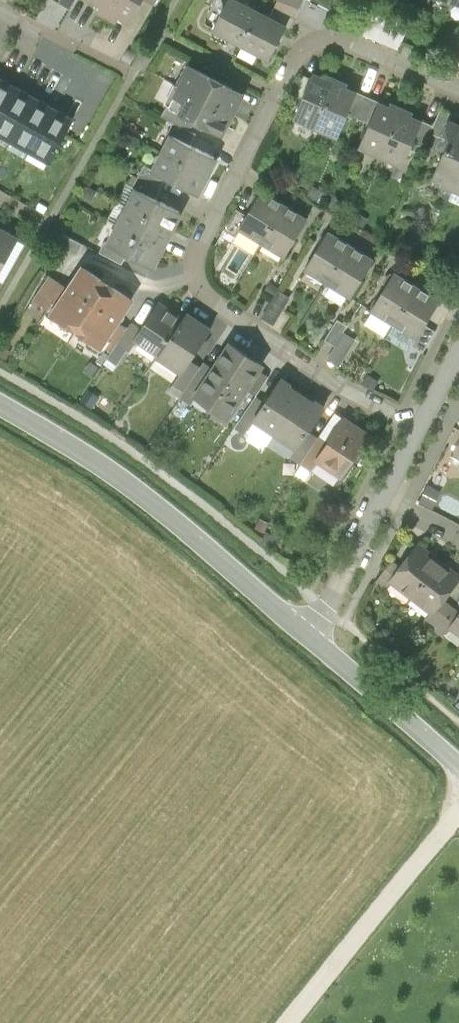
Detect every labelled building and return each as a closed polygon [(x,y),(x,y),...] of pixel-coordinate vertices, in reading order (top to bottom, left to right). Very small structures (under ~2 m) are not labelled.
[(58,4),(69,10),(74,0),(61,0),(58,4)] [(106,18),(116,0),(90,0),(103,8),(99,15),(106,18)] [(106,18),(116,24),(120,17),(130,23),(143,0),(116,0),(106,18)] [(215,32),(242,46),(259,14),(232,0),(215,32)] [(286,29),(259,14),(242,46),(269,60),(286,29)] [(192,68),(182,88),(234,115),(244,95),(192,68)] [(295,118),(317,127),(336,81),(326,76),(324,80),(314,75),(311,80),(303,100),(295,118)] [(293,96),(303,100),(311,80),(301,76),(293,96)] [(347,85),(336,81),(317,127),(338,136),(346,117),(356,93),(345,89),(347,85)] [(14,91),(0,83),(0,118),(14,91)] [(224,136),(234,115),(182,88),(177,96),(189,102),(182,114),(193,120),(224,136)] [(14,91),(0,118),(0,138),(10,143),(32,100),(14,91)] [(357,122),(358,120),(368,98),(356,93),(346,117),(357,122)] [(380,104),(368,98),(358,120),(371,125),(380,104)] [(51,110),(32,100),(10,143),(28,153),(51,110)] [(361,147),(382,156),(403,108),(392,104),(390,108),(380,104),(371,125),(361,147)] [(187,131),(193,120),(182,114),(168,107),(162,118),(174,124),(187,131)] [(413,113),(403,108),(382,156),(403,165),(412,144),(422,122),(411,117),(413,113)] [(69,119),(51,110),(28,153),(46,162),(69,119)] [(441,110),(434,127),(430,136),(444,141),(452,123),(455,116),(441,110)] [(424,149),(430,136),(434,127),(422,122),(412,144),(424,149)] [(456,193),(458,185),(458,126),(452,123),(444,141),(440,150),(447,152),(435,179),(445,183),(443,188),(456,193)] [(197,136),(187,131),(174,124),(169,133),(174,136),(192,145),(197,136)] [(174,136),(165,154),(209,176),(218,159),(192,145),(174,136)] [(200,194),(209,176),(165,154),(156,171),(168,177),(200,194)] [(134,187),(141,191),(157,199),(168,177),(156,171),(145,166),(134,187)] [(88,190),(85,196),(93,200),(96,194),(88,190)] [(141,191),(132,209),(173,231),(183,212),(157,199),(141,191)] [(239,232),(260,245),(284,207),(262,194),(248,218),(239,232)] [(341,205),(336,196),(326,202),(332,211),(341,205)] [(305,220),(284,207),(260,245),(282,258),(305,220)] [(132,209),(123,227),(164,249),(173,231),(132,209)] [(235,238),(239,232),(248,218),(237,211),(225,232),(235,238)] [(154,267),(164,249),(123,227),(113,246),(129,254),(154,267)] [(0,230),(0,273),(3,267),(11,254),(18,240),(0,230)] [(305,270),(327,284),(351,246),(328,232),(305,270)] [(64,236),(59,245),(79,256),(84,247),(64,236)] [(123,265),(129,254),(113,246),(106,242),(100,253),(123,265)] [(373,260),(351,246),(327,284),(350,297),(373,260)] [(18,258),(11,254),(3,267),(10,271),(18,258)] [(52,315),(76,331),(108,284),(101,279),(84,267),(76,279),(69,290),(52,315)] [(372,312),(395,325),(418,287),(395,274),(372,312)] [(32,302),(52,315),(69,290),(50,277),(32,302)] [(276,279),(265,293),(273,298),(283,284),(276,279)] [(116,289),(108,284),(76,331),(101,348),(117,323),(125,312),(133,300),(116,289)] [(440,301),(418,287),(395,325),(417,339),(424,327),(440,301)] [(279,293),(262,321),(274,328),(291,300),(279,293)] [(134,340),(158,355),(182,319),(159,304),(141,330),(134,340)] [(185,315),(182,319),(158,355),(182,372),(189,361),(209,331),(185,315)] [(325,342),(335,348),(343,336),(347,329),(337,322),(325,342)] [(127,329),(117,323),(101,348),(110,354),(116,346),(127,329)] [(126,352),(134,340),(141,330),(131,323),(127,329),(116,346),(126,352)] [(435,333),(424,327),(417,339),(412,347),(423,353),(435,333)] [(355,333),(347,329),(343,336),(350,340),(355,333)] [(350,340),(343,336),(335,348),(327,363),(339,370),(355,344),(350,340)] [(262,365),(231,345),(214,370),(197,396),(228,417),(247,389),(258,371),(262,365)] [(182,372),(174,384),(184,391),(199,368),(189,361),(182,372)] [(203,363),(199,368),(184,391),(179,399),(190,406),(197,396),(214,370),(203,363)] [(268,378),(258,371),(247,389),(256,395),(268,378)] [(369,377),(363,386),(373,393),(379,383),(369,377)] [(254,422),(275,436),(301,397),(289,389),(291,386),(282,380),(265,404),(254,422)] [(245,436),(254,422),(265,404),(255,397),(234,429),(245,436)] [(313,405),(301,397),(275,436),(297,451),(308,433),(324,409),(315,403),(313,405)] [(369,437),(344,421),(329,444),(316,463),(318,464),(341,480),(369,437)] [(291,460),(301,467),(319,440),(308,433),(297,451),(291,460)] [(320,438),(319,440),(301,467),(312,474),(318,464),(316,463),(329,444),(320,438)] [(393,579),(414,595),(441,560),(421,544),(403,566),(393,579)] [(383,571),(393,579),(403,566),(393,558),(383,571)] [(441,560),(414,595),(434,611),(445,597),(458,579),(458,574),(441,560)] [(445,597),(434,611),(429,617),(439,626),(437,629),(445,636),(453,626),(458,618),(458,608),(445,597)]
